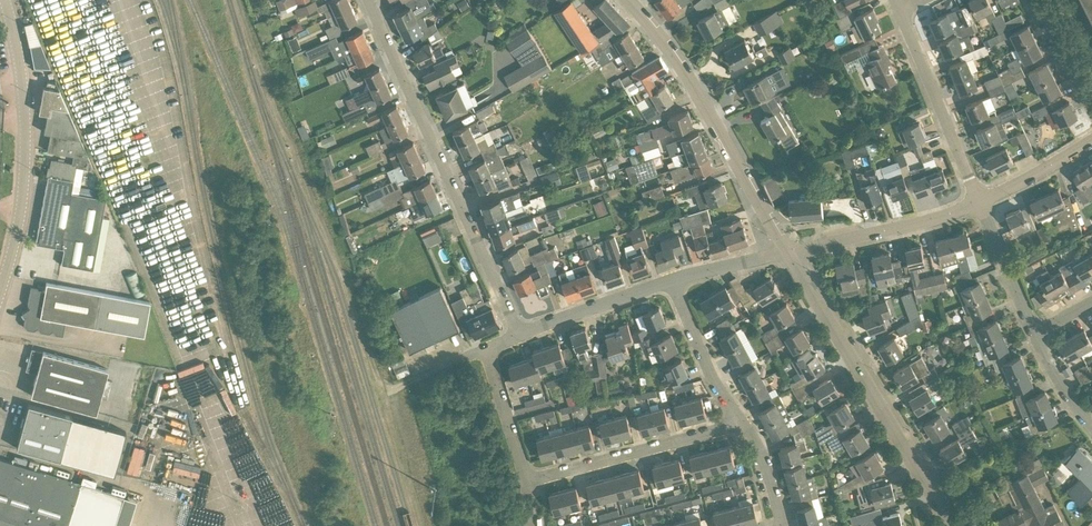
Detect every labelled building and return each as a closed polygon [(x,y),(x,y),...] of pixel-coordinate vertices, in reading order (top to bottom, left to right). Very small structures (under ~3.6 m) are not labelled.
[(297,0),(278,0),(276,1),(280,10),(298,3),(297,0)] [(311,2),(299,6),(300,6),(294,9),(298,16),(306,13),(307,16),(325,9),(328,18),(337,15),(353,7),(349,0),(331,0),(322,4),(318,6),(316,0),(315,0),(311,2)] [(405,2),(408,8),(395,14),(401,27),(417,20),(423,16),(423,15),(436,8),(433,2),(424,8),(420,0),(409,0),(405,2)] [(457,3),(462,11),(470,6),(466,0),(462,0),(457,3)] [(583,1),(582,0),(571,0),(554,11),(582,51),(590,46),(603,38),(603,39),(604,39),(631,22),(611,0),(602,0),(598,4),(596,6),(610,22),(593,32),(576,7),(583,1)] [(662,8),(669,17),(691,0),(672,0),(662,8)] [(715,2),(713,0),(699,0),(694,4),(698,10),(714,2),(715,2)] [(715,2),(714,2),(718,10),(699,21),(707,36),(722,28),(722,27),(730,23),(722,8),(733,2),(732,0),(719,0),(715,2)] [(834,3),(840,16),(852,11),(849,5),(860,0),(841,0),(834,3)] [(1005,22),(1001,13),(996,16),(992,9),(993,9),(988,0),(969,0),(978,16),(985,13),(990,22),(993,21),(999,33),(1009,28),(1005,22)] [(1090,12),(1091,11),(1091,0),(1083,0),(1090,12)] [(967,5),(959,8),(930,20),(937,36),(958,28),(974,21),(967,5)] [(359,20),(353,7),(337,15),(340,22),(326,29),(331,40),(343,34),(341,28),(359,20)] [(852,11),(840,16),(841,17),(836,19),(842,31),(852,27),(859,41),(882,30),(875,16),(877,15),(873,8),(852,18),(850,13),(852,11)] [(753,23),(759,35),(776,26),(770,14),(753,23)] [(1021,14),(1005,22),(1009,28),(1014,26),(1024,21),(1021,14)] [(429,35),(429,36),(438,29),(435,22),(428,26),(423,16),(417,20),(401,27),(406,40),(419,34),(423,39),(429,35)] [(969,46),(971,51),(975,49),(969,34),(978,30),(974,21),(958,28),(960,33),(939,41),(945,56),(963,49),(969,46)] [(33,22),(25,24),(29,46),(30,45),(34,67),(50,68),(33,22)] [(536,41),(528,29),(525,23),(514,30),(518,36),(508,42),(523,66),(505,76),(513,91),(552,69),(536,41)] [(1011,34),(1018,47),(1035,39),(1032,32),(1034,31),(1031,24),(1011,34)] [(293,27),(284,31),(287,36),(295,32),(293,27)] [(438,29),(429,36),(432,43),(430,44),(430,42),(422,46),(423,48),(414,52),(421,65),(436,58),(433,51),(442,47),(440,41),(445,39),(439,29),(438,30),(438,29)] [(345,55),(354,51),(369,43),(363,30),(339,41),(342,47),(345,55)] [(603,38),(590,46),(593,51),(596,56),(602,52),(608,62),(622,53),(623,53),(637,45),(629,32),(615,40),(615,41),(608,45),(604,39),(603,39),(603,38)] [(983,41),(985,45),(986,47),(1002,40),(999,33),(983,41)] [(744,39),(726,49),(726,48),(725,49),(735,67),(736,67),(735,66),(756,54),(761,56),(768,52),(764,45),(755,51),(752,45),(748,47),(744,39)] [(826,42),(829,49),(836,46),(833,39),(826,42)] [(997,73),(998,75),(1000,79),(1022,69),(1020,65),(1020,62),(1024,60),(1024,61),(1044,51),(1041,45),(1039,46),(1035,39),(1018,47),(1011,51),(1015,58),(1007,62),(1010,67),(997,73)] [(320,53),(334,47),(331,40),(306,51),(308,56),(319,51),(320,53)] [(349,63),(351,68),(376,57),(369,43),(354,51),(358,59),(349,63)] [(644,57),(637,45),(623,53),(627,60),(620,65),(623,70),(630,65),(630,66),(644,57)] [(865,53),(862,45),(841,55),(845,63),(865,53)] [(883,45),(867,52),(871,60),(865,63),(878,89),(896,81),(888,64),(891,62),(883,45)] [(985,45),(975,49),(971,51),(974,58),(988,53),(986,47),(985,45)] [(590,46),(582,51),(576,55),(578,59),(585,55),(593,51),(590,46)] [(790,46),(777,54),(782,63),(795,56),(790,46)] [(453,49),(446,52),(448,57),(455,54),(453,49)] [(434,64),(437,69),(425,74),(431,87),(456,76),(452,68),(459,64),(455,54),(448,57),(434,64)] [(640,99),(657,88),(652,79),(669,69),(660,56),(633,72),(637,80),(636,81),(642,90),(637,93),(640,99)] [(972,73),(972,72),(978,70),(972,57),(966,59),(950,66),(955,80),(972,73)] [(1030,72),(1037,85),(1054,77),(1051,70),(1053,68),(1050,62),(1030,72)] [(350,75),(347,66),(333,72),(334,74),(337,81),(350,75)] [(368,80),(372,88),(386,81),(380,68),(358,78),(360,84),(368,80)] [(858,89),(865,86),(858,69),(851,72),(858,89)] [(1000,79),(1002,83),(1003,86),(1025,75),(1022,69),(1000,79)] [(637,80),(633,72),(632,73),(621,79),(619,77),(612,82),(617,91),(636,80),(636,81),(637,80)] [(961,94),(978,87),(972,73),(955,80),(961,94)] [(337,81),(334,74),(328,76),(331,83),(337,81)] [(839,79),(836,74),(830,77),(833,82),(839,79)] [(766,75),(748,84),(751,90),(748,92),(753,102),(774,90),(766,75)] [(1002,83),(1000,79),(998,75),(984,81),(988,89),(1002,83)] [(536,77),(530,81),(534,88),(540,85),(536,77)] [(1054,77),(1037,85),(1043,99),(1063,89),(1060,82),(1058,84),(1054,77)] [(372,110),(370,105),(392,95),(386,81),(372,88),(375,95),(366,99),(367,102),(342,113),(346,122),(372,110)] [(437,95),(447,117),(468,108),(474,105),(464,83),(458,86),(437,95)] [(1003,86),(1002,83),(988,89),(991,96),(1005,90),(1003,86)] [(665,85),(645,98),(649,105),(641,110),(648,122),(659,115),(656,109),(659,107),(660,108),(674,99),(665,85)] [(59,89),(43,86),(38,112),(47,114),(72,118),(59,89)] [(783,92),(774,96),(761,103),(769,116),(761,121),(761,122),(762,121),(773,140),(773,141),(779,137),(786,149),(799,141),(780,110),(782,109),(778,101),(786,96),(783,92)] [(972,120),(996,110),(990,96),(983,99),(966,105),(972,120)] [(494,102),(475,113),(479,120),(495,111),(498,109),(494,102)] [(1054,110),(1061,124),(1077,116),(1069,102),(1054,110)] [(1035,119),(1052,111),(1048,103),(1031,112),(1035,119)] [(368,118),(370,124),(385,117),(389,125),(403,118),(397,105),(368,118)] [(1015,111),(1018,117),(1018,118),(1031,112),(1028,105),(1015,111)] [(982,145),(993,140),(994,145),(1009,139),(1004,127),(1002,124),(1018,117),(1015,111),(1013,107),(996,115),(999,121),(976,130),(982,145)] [(688,110),(669,117),(671,123),(652,129),(636,134),(639,144),(657,137),(693,125),(688,110)] [(47,114),(44,132),(50,133),(80,138),(72,118),(47,114)] [(381,129),(385,137),(387,142),(409,132),(403,118),(389,125),(381,129)] [(480,125),(478,121),(454,131),(460,144),(476,137),(472,129),(480,125)] [(919,122),(904,128),(898,131),(904,145),(910,143),(925,136),(919,122)] [(606,132),(602,124),(588,131),(592,138),(595,136),(596,137),(606,132)] [(309,130),(302,133),(304,139),(311,136),(309,130)] [(481,149),(483,154),(497,148),(490,131),(476,137),(460,144),(465,156),(481,149)] [(679,153),(704,143),(699,131),(667,143),(671,155),(678,153),(679,153)] [(1034,152),(1024,132),(1016,136),(1026,156),(1034,152)] [(47,150),(89,158),(80,138),(50,133),(47,150)] [(536,138),(542,150),(550,146),(544,134),(536,138)] [(328,137),(321,140),(325,148),(331,145),(328,137)] [(660,145),(657,137),(639,144),(641,151),(660,145)] [(384,150),(379,140),(366,146),(370,156),(384,150)] [(563,148),(559,140),(550,144),(554,152),(563,148)] [(390,153),(396,167),(420,156),(414,142),(390,153)] [(691,162),(708,156),(704,143),(679,153),(678,153),(671,155),(676,168),(683,165),(691,162)] [(918,155),(921,154),(923,153),(919,144),(914,146),(918,155)] [(483,154),(485,160),(470,167),(476,179),(491,172),(505,166),(497,148),(483,154)] [(842,151),(846,164),(855,161),(851,148),(842,151)] [(994,171),(1013,162),(1006,148),(987,157),(994,171)] [(76,193),(79,194),(84,168),(94,170),(89,158),(47,150),(73,155),(72,163),(51,159),(49,167),(48,167),(46,175),(48,175),(48,176),(78,182),(76,193)] [(923,153),(921,154),(923,162),(934,158),(931,150),(923,153)] [(633,165),(634,165),(641,162),(638,152),(630,155),(633,165)] [(898,161),(900,167),(908,164),(903,153),(896,155),(898,161)] [(396,167),(402,180),(426,169),(420,156),(396,167)] [(520,160),(529,181),(539,177),(529,156),(525,157),(520,159),(520,160)] [(691,162),(683,165),(676,168),(670,170),(673,175),(685,172),(687,178),(697,174),(697,175),(713,169),(708,156),(691,162)] [(615,158),(605,162),(609,171),(619,167),(615,158)] [(641,162),(634,165),(636,172),(639,181),(658,174),(653,158),(641,162)] [(818,166),(817,160),(808,163),(809,168),(818,166)] [(540,174),(557,168),(555,161),(538,167),(540,174)] [(902,172),(900,167),(898,161),(876,168),(882,185),(887,183),(893,198),(909,192),(904,178),(904,177),(893,181),(891,176),(902,172)] [(1089,199),(1091,197),(1091,164),(1091,162),(1073,173),(1081,186),(1075,189),(1084,202),(1089,199)] [(577,165),(580,180),(590,178),(587,163),(577,165)] [(352,174),(360,170),(357,164),(349,167),(352,174)] [(918,194),(933,189),(926,169),(925,166),(910,171),(908,164),(900,167),(902,172),(904,177),(904,178),(911,175),(918,194)] [(926,169),(933,189),(948,183),(942,168),(939,170),(937,165),(926,169)] [(875,168),(865,171),(857,174),(867,204),(880,200),(879,195),(881,195),(874,176),(877,175),(875,168)] [(558,171),(542,176),(546,189),(562,183),(558,171)] [(494,177),(491,172),(476,179),(481,192),(496,185),(499,191),(513,186),(509,178),(505,180),(502,173),(494,177)] [(631,183),(639,181),(636,172),(628,174),(631,183)] [(782,193),(773,173),(762,177),(771,198),(782,193)] [(110,218),(103,217),(106,199),(79,194),(76,193),(78,182),(48,176),(35,244),(68,250),(65,264),(61,263),(61,264),(100,271),(110,218)] [(397,178),(382,185),(386,194),(401,187),(397,178)] [(603,189),(607,188),(609,184),(607,180),(604,178),(600,179),(599,182),(600,187),(603,189)] [(380,197),(373,200),(368,202),(372,211),(401,197),(406,207),(410,205),(411,205),(437,193),(431,179),(403,192),(401,187),(386,194),(380,197)] [(711,204),(727,198),(722,182),(715,185),(714,184),(705,188),(703,182),(686,188),(688,196),(695,193),(700,207),(703,206),(711,204)] [(645,201),(664,195),(661,185),(642,191),(645,201)] [(380,197),(376,188),(368,191),(373,200),(380,197)] [(1063,199),(1059,189),(1044,195),(1052,212),(1060,229),(1070,225),(1071,230),(1080,227),(1069,196),(1063,199)] [(487,218),(507,212),(505,206),(521,200),(518,191),(482,204),(487,218)] [(410,214),(413,220),(443,207),(437,193),(411,205),(414,212),(410,214)] [(1038,218),(1052,212),(1044,195),(1031,202),(1038,218)] [(790,200),(790,201),(791,218),(823,215),(822,199),(818,199),(790,200)] [(558,209),(561,217),(566,215),(563,207),(558,209)] [(1014,233),(1030,226),(1032,230),(1036,228),(1026,207),(1021,209),(1020,208),(1006,214),(1010,224),(1014,233)] [(692,227),(703,223),(711,220),(707,208),(680,217),(684,228),(685,227),(686,229),(692,227)] [(548,222),(561,217),(558,209),(545,213),(548,222)] [(507,212),(487,218),(492,231),(530,218),(527,211),(509,217),(507,212)] [(534,217),(530,218),(492,231),(496,245),(515,238),(513,233),(537,225),(534,217)] [(721,225),(725,235),(726,237),(745,230),(741,218),(721,225)] [(673,223),(675,229),(682,227),(680,221),(673,223)] [(446,237),(443,229),(440,223),(435,225),(438,231),(441,239),(446,237)] [(706,233),(703,223),(692,227),(700,254),(711,251),(712,256),(729,251),(730,251),(730,248),(726,237),(725,235),(725,236),(715,240),(715,238),(709,240),(706,233)] [(1044,225),(1036,229),(1043,242),(1051,239),(1044,225)] [(436,230),(434,226),(420,232),(422,236),(436,230)] [(626,269),(632,267),(635,275),(650,270),(642,247),(648,245),(641,226),(630,230),(638,254),(628,257),(627,252),(621,254),(626,269)] [(745,230),(726,237),(730,248),(749,241),(745,230)] [(709,240),(715,238),(713,231),(706,233),(709,240)] [(958,284),(972,278),(969,270),(966,258),(967,257),(966,252),(972,250),(967,232),(952,237),(957,255),(959,261),(962,273),(954,276),(958,284)] [(350,234),(346,236),(352,253),(357,251),(350,234)] [(678,260),(676,254),(684,251),(679,235),(661,241),(664,248),(656,251),(662,266),(678,260)] [(614,236),(605,239),(611,254),(620,251),(614,236)] [(579,249),(580,249),(588,246),(592,244),(591,239),(587,240),(586,237),(576,240),(579,249)] [(939,259),(941,266),(959,261),(957,255),(952,237),(936,241),(941,259),(939,259)] [(544,262),(552,259),(559,256),(554,246),(550,249),(549,246),(544,248),(530,255),(529,253),(526,245),(519,249),(518,248),(509,252),(510,254),(503,257),(510,271),(525,264),(525,263),(532,260),(534,265),(536,265),(544,261),(544,262)] [(921,245),(906,249),(909,264),(911,272),(912,278),(913,283),(914,288),(915,293),(917,302),(925,301),(923,293),(932,291),(933,297),(940,295),(938,290),(935,274),(919,278),(916,265),(925,263),(921,245)] [(592,258),(588,246),(580,249),(584,260),(592,258)] [(912,278),(911,272),(909,264),(893,268),(890,253),(872,257),(875,267),(870,268),(872,278),(876,277),(878,287),(903,281),(903,279),(912,278)] [(1079,287),(1090,282),(1088,278),(1091,276),(1091,271),(1084,258),(1082,254),(1080,254),(1073,258),(1072,260),(1066,263),(1079,287)] [(552,259),(544,262),(549,276),(557,273),(552,259)] [(549,276),(544,262),(544,261),(536,265),(538,269),(531,273),(530,272),(514,280),(520,294),(536,287),(537,288),(546,284),(543,278),(549,276)] [(624,279),(619,264),(618,262),(612,264),(603,268),(608,284),(624,279)] [(596,289),(590,272),(589,272),(586,263),(579,265),(573,268),(573,267),(572,268),(582,294),(596,289)] [(841,278),(842,283),(840,284),(843,295),(859,291),(860,295),(870,293),(866,279),(863,266),(855,268),(854,263),(846,265),(845,263),(835,265),(838,278),(841,278)] [(1058,267),(1061,271),(1051,276),(1047,270),(1061,293),(1066,290),(1068,294),(1079,287),(1066,263),(1058,267)] [(1031,265),(1024,268),(1028,275),(1034,272),(1031,265)] [(568,299),(582,294),(572,268),(566,270),(559,273),(562,282),(568,299)] [(1061,293),(1047,270),(1036,276),(1043,288),(1037,292),(1045,307),(1056,300),(1054,297),(1061,293)] [(944,272),(935,274),(938,290),(947,288),(944,272)] [(752,289),(751,287),(746,290),(742,284),(735,288),(740,298),(743,303),(750,299),(750,300),(759,295),(763,302),(780,292),(775,283),(774,283),(771,278),(752,289)] [(972,278),(958,284),(953,286),(956,292),(962,289),(968,302),(985,295),(980,281),(975,284),(972,278)] [(475,282),(467,285),(488,331),(495,328),(495,326),(501,324),(489,299),(484,302),(475,282)] [(26,328),(28,329),(34,330),(37,327),(40,331),(49,333),(53,330),(55,334),(63,335),(65,321),(143,335),(150,302),(56,285),(46,283),(45,290),(30,288),(27,304),(30,308),(22,313),(25,317),(24,325),(26,328)] [(482,333),(488,331),(467,285),(467,286),(459,290),(466,304),(461,306),(463,310),(456,313),(464,329),(471,326),(475,335),(481,333),(482,333)] [(714,294),(722,309),(740,298),(735,288),(734,286),(728,290),(726,287),(714,294)] [(432,341),(435,340),(460,329),(441,287),(391,310),(410,351),(424,345),(424,343),(431,340),(432,341)] [(710,316),(722,309),(714,294),(701,301),(710,316)] [(871,295),(872,302),(879,301),(878,294),(871,295)] [(991,309),(985,295),(968,302),(972,311),(963,315),(968,326),(980,320),(978,315),(991,309)] [(891,314),(886,299),(868,305),(868,306),(872,305),(874,310),(863,314),(870,332),(887,326),(884,317),(891,314)] [(781,307),(778,301),(769,306),(772,312),(781,307)] [(770,313),(778,327),(795,317),(787,303),(770,313)] [(652,310),(641,315),(647,329),(666,321),(659,307),(654,309),(654,308),(652,309),(652,310)] [(749,314),(746,308),(740,312),(743,317),(749,314)] [(920,314),(920,315),(922,323),(924,331),(933,329),(930,319),(922,321),(920,314)] [(922,323),(920,315),(897,328),(901,335),(922,323)] [(733,324),(729,318),(717,324),(721,331),(733,324)] [(982,326),(980,320),(968,326),(972,335),(968,337),(972,347),(978,344),(1002,334),(996,320),(982,326)] [(621,331),(615,334),(606,337),(610,347),(601,350),(606,377),(604,362),(629,353),(625,342),(633,340),(631,334),(628,323),(619,326),(621,331)] [(742,342),(733,324),(721,331),(724,336),(721,338),(727,350),(742,342)] [(766,342),(780,334),(775,326),(761,334),(766,342)] [(606,377),(601,350),(601,353),(589,355),(586,347),(592,345),(586,327),(571,333),(577,350),(581,361),(584,360),(585,369),(587,370),(588,370),(590,380),(606,377)] [(634,342),(640,339),(649,336),(645,328),(631,334),(633,340),(634,342)] [(783,332),(780,334),(766,342),(771,352),(789,342),(794,351),(810,342),(802,328),(786,337),(783,332)] [(1088,337),(1084,330),(1072,337),(1080,351),(1091,344),(1091,345),(1091,335),(1088,337)] [(654,334),(649,336),(640,339),(642,344),(646,353),(656,349),(659,357),(677,350),(671,334),(657,340),(654,334)] [(1002,334),(978,344),(986,364),(993,361),(1005,356),(1002,350),(1008,348),(1002,334)] [(903,352),(894,337),(879,346),(887,361),(903,352)] [(1080,351),(1072,337),(1059,344),(1067,359),(1080,351)] [(737,361),(740,367),(752,361),(742,342),(727,350),(734,363),(737,361)] [(553,367),(566,362),(559,343),(546,348),(553,367)] [(31,396),(95,413),(108,369),(31,348),(29,357),(28,357),(27,358),(26,360),(27,361),(28,361),(25,370),(37,373),(31,396)] [(533,352),(535,357),(541,376),(542,376),(540,371),(553,367),(546,348),(533,352)] [(563,350),(566,361),(571,359),(567,348),(563,350)] [(810,382),(812,381),(809,376),(824,367),(816,353),(809,358),(806,352),(797,357),(807,374),(790,384),(795,392),(810,382)] [(903,387),(918,378),(916,375),(928,367),(922,356),(920,357),(913,361),(894,372),(903,387)] [(1007,361),(1005,356),(993,361),(997,372),(1006,368),(1009,377),(1026,369),(1021,356),(1007,361)] [(535,357),(522,361),(529,380),(541,376),(535,357)] [(674,387),(681,385),(681,384),(678,378),(688,374),(682,359),(663,367),(667,375),(663,377),(667,389),(674,387)] [(529,380),(522,361),(509,366),(516,385),(529,380)] [(740,375),(747,387),(762,379),(752,361),(740,367),(744,373),(740,375)] [(1078,377),(1090,370),(1088,366),(1087,364),(1074,371),(1078,377)] [(1072,372),(1069,365),(1063,369),(1067,375),(1072,372)] [(922,375),(925,381),(936,374),(938,373),(934,367),(929,370),(921,374),(922,375)] [(1017,396),(1029,391),(1027,385),(1032,383),(1026,369),(1009,377),(1017,396)] [(1090,370),(1078,377),(1081,383),(1091,377),(1091,369),(1090,370)] [(943,385),(936,374),(925,381),(929,387),(910,399),(918,412),(935,402),(929,393),(943,385)] [(558,384),(568,380),(566,375),(556,378),(558,384)] [(558,384),(556,378),(547,382),(549,387),(558,384)] [(760,404),(772,397),(762,379),(747,387),(754,400),(757,398),(760,404)] [(782,386),(784,390),(791,386),(787,379),(783,382),(782,386)] [(820,384),(820,385),(814,389),(822,402),(839,392),(834,383),(831,385),(828,379),(820,384)] [(694,381),(684,384),(685,389),(695,387),(694,381)] [(804,395),(814,389),(810,382),(795,392),(800,401),(806,398),(804,395)] [(675,392),(685,389),(684,384),(681,384),(681,385),(674,387),(675,392)] [(1032,397),(1029,391),(1017,396),(1022,408),(1026,416),(1033,413),(1051,405),(1045,391),(1032,397)] [(779,394),(772,397),(760,404),(763,409),(760,411),(767,424),(782,415),(786,413),(788,412),(779,394)] [(544,395),(532,399),(533,404),(546,401),(544,395)] [(567,397),(569,405),(576,403),(574,395),(567,397)] [(702,397),(688,401),(694,420),(707,416),(702,397)] [(517,402),(518,408),(533,404),(532,399),(520,402),(519,401),(517,402)] [(680,423),(694,420),(688,401),(675,404),(680,423)] [(827,440),(841,432),(838,426),(854,416),(845,402),(829,412),(836,424),(818,435),(821,444),(827,440)] [(28,404),(16,447),(16,448),(114,472),(125,427),(28,404)] [(949,428),(941,415),(947,411),(944,405),(931,412),(934,417),(932,418),(932,419),(925,423),(933,438),(949,428)] [(1052,408),(1051,405),(1033,413),(1036,419),(1029,423),(1034,436),(1046,431),(1043,425),(1057,419),(1054,414),(1056,413),(1054,408),(1052,408)] [(651,411),(656,430),(670,426),(664,407),(651,411)] [(992,416),(989,409),(984,411),(987,418),(992,416)] [(554,410),(544,412),(546,418),(555,415),(554,410)] [(643,433),(656,430),(651,411),(638,414),(643,433)] [(546,418),(544,412),(534,415),(536,421),(546,418)] [(786,413),(782,415),(767,424),(774,436),(789,428),(793,433),(794,433),(813,424),(809,417),(792,425),(786,413)] [(557,422),(555,415),(549,417),(551,424),(557,422)] [(613,419),(618,438),(632,434),(627,415),(613,419)] [(957,432),(969,425),(972,423),(967,416),(952,425),(957,432)] [(976,422),(978,426),(982,427),(986,424),(983,418),(976,422)] [(605,441),(618,438),(613,419),(600,422),(605,441)] [(784,463),(788,462),(801,458),(799,451),(807,449),(803,436),(816,429),(813,424),(794,433),(796,444),(781,449),(784,463)] [(576,428),(582,448),(595,444),(589,425),(576,428)] [(969,425),(957,432),(960,438),(940,450),(949,464),(967,453),(962,446),(977,438),(969,425)] [(549,430),(550,435),(555,455),(568,451),(563,432),(562,427),(549,430)] [(841,432),(827,440),(834,452),(845,445),(850,453),(870,441),(867,436),(866,437),(861,428),(854,432),(850,427),(841,432)] [(568,451),(582,448),(576,428),(563,432),(568,451)] [(997,432),(1002,440),(1008,436),(1004,428),(997,432)] [(555,455),(550,435),(537,439),(542,458),(555,455)] [(133,445),(127,472),(138,474),(144,448),(133,445)] [(730,445),(716,449),(722,468),(735,465),(730,445)] [(1079,448),(1080,447),(1079,446),(1065,461),(1081,478),(1068,491),(1082,505),(1083,505),(1082,504),(1091,494),(1091,461),(1079,448)] [(722,468),(716,449),(703,453),(709,472),(722,468)] [(835,494),(858,486),(869,481),(866,476),(883,466),(879,459),(881,458),(877,450),(857,461),(864,472),(851,479),(834,489),(835,494)] [(695,475),(709,472),(703,453),(690,456),(695,475)] [(124,497),(81,484),(0,458),(0,525),(114,525),(124,497)] [(786,469),(790,483),(807,478),(801,458),(788,462),(789,468),(786,469)] [(666,462),(671,481),(685,478),(679,459),(666,462)] [(1045,510),(1034,487),(1049,480),(1043,468),(1039,459),(1023,467),(1026,474),(1012,481),(1011,480),(1002,484),(1005,491),(998,495),(1003,504),(1010,500),(1015,511),(996,521),(999,525),(1027,525),(1028,525),(1027,524),(1031,522),(1033,525),(1062,525),(1064,525),(1053,504),(1045,510)] [(168,484),(194,491),(201,467),(175,460),(168,484)] [(648,470),(653,486),(671,481),(666,462),(653,466),(654,468),(648,470)] [(626,473),(631,492),(644,489),(639,470),(626,473)] [(618,496),(631,492),(626,473),(613,477),(618,496)] [(738,483),(739,486),(745,485),(743,476),(737,478),(738,483)] [(799,501),(812,498),(818,496),(813,476),(807,478),(790,483),(793,496),(797,495),(799,501)] [(605,499),(618,496),(613,477),(600,480),(605,499)] [(738,483),(737,478),(727,480),(728,486),(738,483)] [(592,503),(605,499),(600,480),(587,484),(592,503)] [(869,481),(858,486),(859,492),(857,493),(861,508),(895,499),(891,483),(871,488),(869,481)] [(737,493),(747,490),(745,485),(739,486),(735,488),(737,493)] [(563,490),(568,510),(581,506),(576,487),(563,490)] [(568,510),(563,490),(550,494),(555,513),(568,510)] [(818,518),(812,498),(799,501),(800,508),(797,509),(801,523),(818,518)] [(740,505),(745,525),(758,521),(753,502),(740,505)] [(745,525),(740,505),(727,509),(731,525),(740,525),(745,525)] [(661,513),(660,508),(650,510),(654,525),(660,524),(658,514),(661,513)] [(727,509),(714,512),(717,525),(731,525),(727,509)] [(879,519),(876,509),(850,517),(853,525),(861,522),(862,525),(902,525),(899,513),(883,517),(879,519)] [(650,510),(641,513),(642,518),(643,518),(645,525),(653,525),(654,525),(650,510)] [(687,520),(688,525),(702,525),(698,510),(685,513),(687,520)] [(825,525),(829,524),(827,516),(818,518),(801,523),(802,525),(825,525)]
